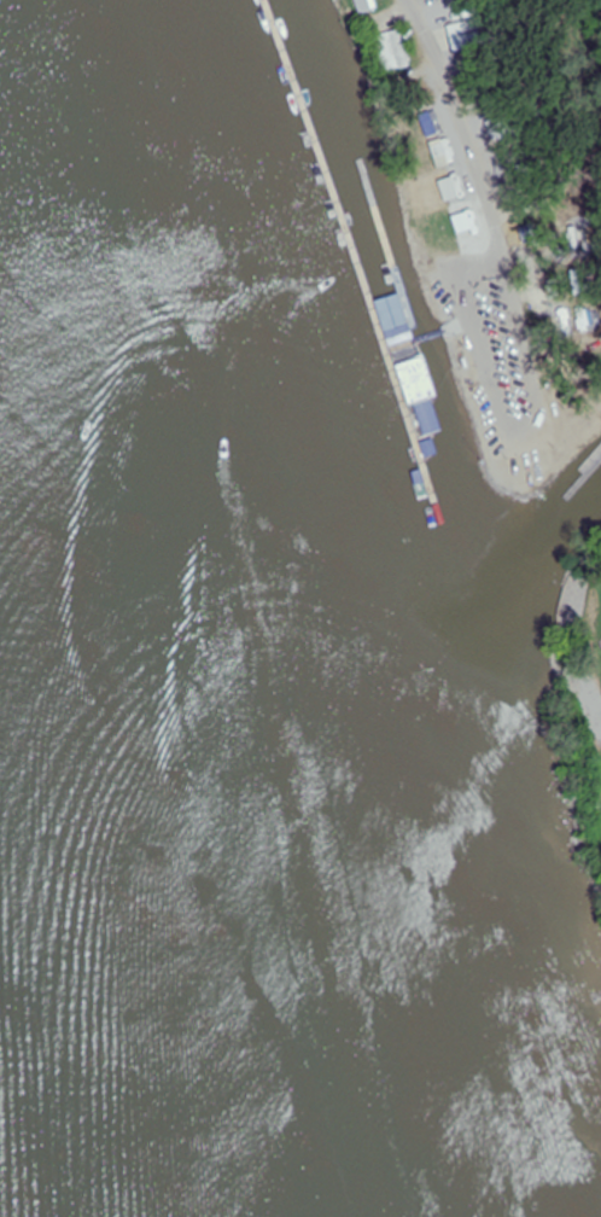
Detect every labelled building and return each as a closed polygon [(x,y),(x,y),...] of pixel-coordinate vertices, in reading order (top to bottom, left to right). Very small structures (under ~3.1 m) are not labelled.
[(362,15),(373,12),(369,0),(357,0),(362,15)] [(472,20),(435,32),(443,54),(479,42),(472,20)] [(408,67),(402,31),(376,35),(382,71),(408,67)] [(424,123),(429,135),(438,131),(433,119),(424,123)] [(452,160),(450,143),(433,145),(436,163),(452,160)] [(460,232),(475,231),(473,212),(458,213),(460,232)] [(381,331),(386,347),(409,340),(404,324),(381,331)] [(431,395),(419,357),(392,366),(405,404),(431,395)]
